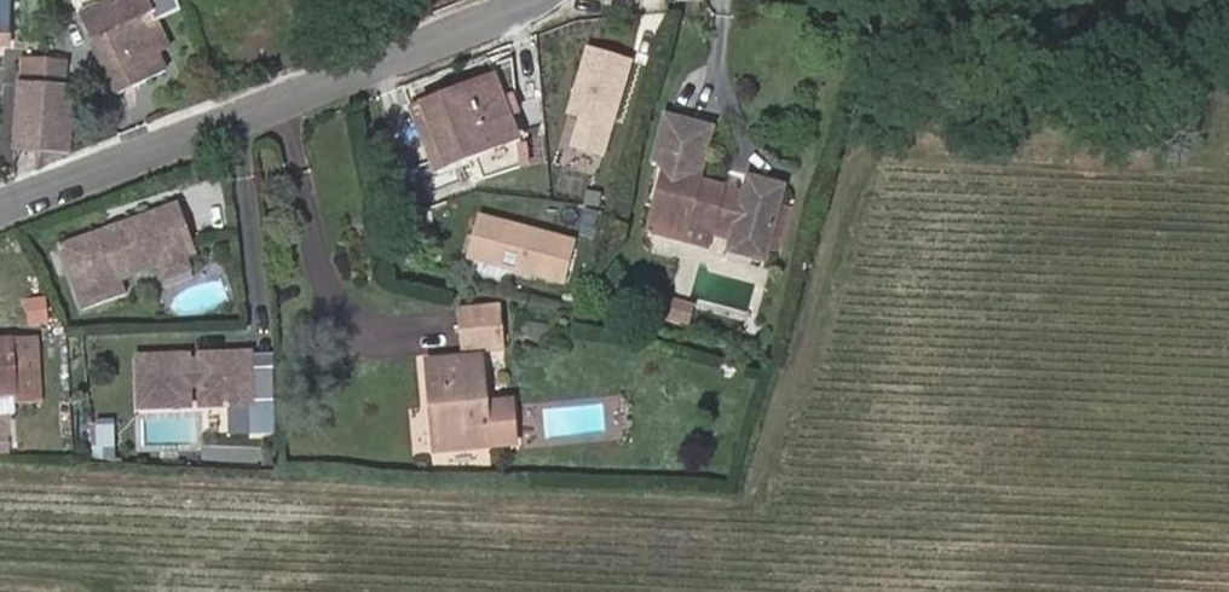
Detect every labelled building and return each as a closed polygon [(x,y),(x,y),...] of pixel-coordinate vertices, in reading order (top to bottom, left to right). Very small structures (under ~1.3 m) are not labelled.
[(13,37),(14,0),(0,0),(0,37),(13,37)] [(78,14),(118,94),(165,70),(156,53),(152,45),(164,39),(154,20),(178,8),(177,3),(177,0),(106,0),(78,14)] [(0,37),(0,49),(12,49),(13,37),(0,37)] [(164,39),(152,45),(156,53),(168,47),(164,39)] [(604,158),(633,61),(584,46),(564,115),(577,119),(569,147),(604,158)] [(15,148),(40,150),(40,149),(44,87),(44,80),(45,68),(46,58),(21,56),(15,148)] [(44,80),(63,82),(65,61),(46,58),(45,68),(44,80)] [(449,164),(521,136),(498,75),(425,102),(449,164)] [(40,149),(40,150),(69,152),(73,89),(44,87),(40,149)] [(667,104),(656,153),(669,156),(660,190),(652,220),(649,230),(708,243),(711,231),(771,245),(787,183),(749,174),(745,191),(701,181),(705,164),(717,115),(667,104)] [(652,220),(660,190),(641,186),(633,215),(652,220)] [(105,227),(58,245),(81,309),(124,293),(119,279),(160,264),(188,254),(195,251),(177,201),(119,222),(121,227),(107,232),(105,227)] [(574,238),(479,213),(467,258),(562,284),(574,238)] [(119,222),(105,227),(107,232),(121,227),(119,222)] [(188,254),(160,264),(165,278),(193,268),(188,254)] [(667,298),(663,314),(676,318),(680,301),(667,298)] [(465,350),(504,347),(501,306),(462,309),(465,350)] [(42,391),(39,338),(0,340),(0,394),(42,391)] [(189,355),(139,357),(141,407),(191,405),(190,384),(202,384),(203,404),(253,403),(253,401),(275,400),(274,366),(251,367),(251,353),(201,355),(201,361),(202,367),(189,367),(189,361),(189,355)] [(483,356),(431,360),(438,449),(516,443),(513,401),(487,403),(483,356)] [(209,407),(207,426),(229,428),(231,409),(209,407)] [(114,449),(113,424),(95,425),(96,450),(114,449)]
